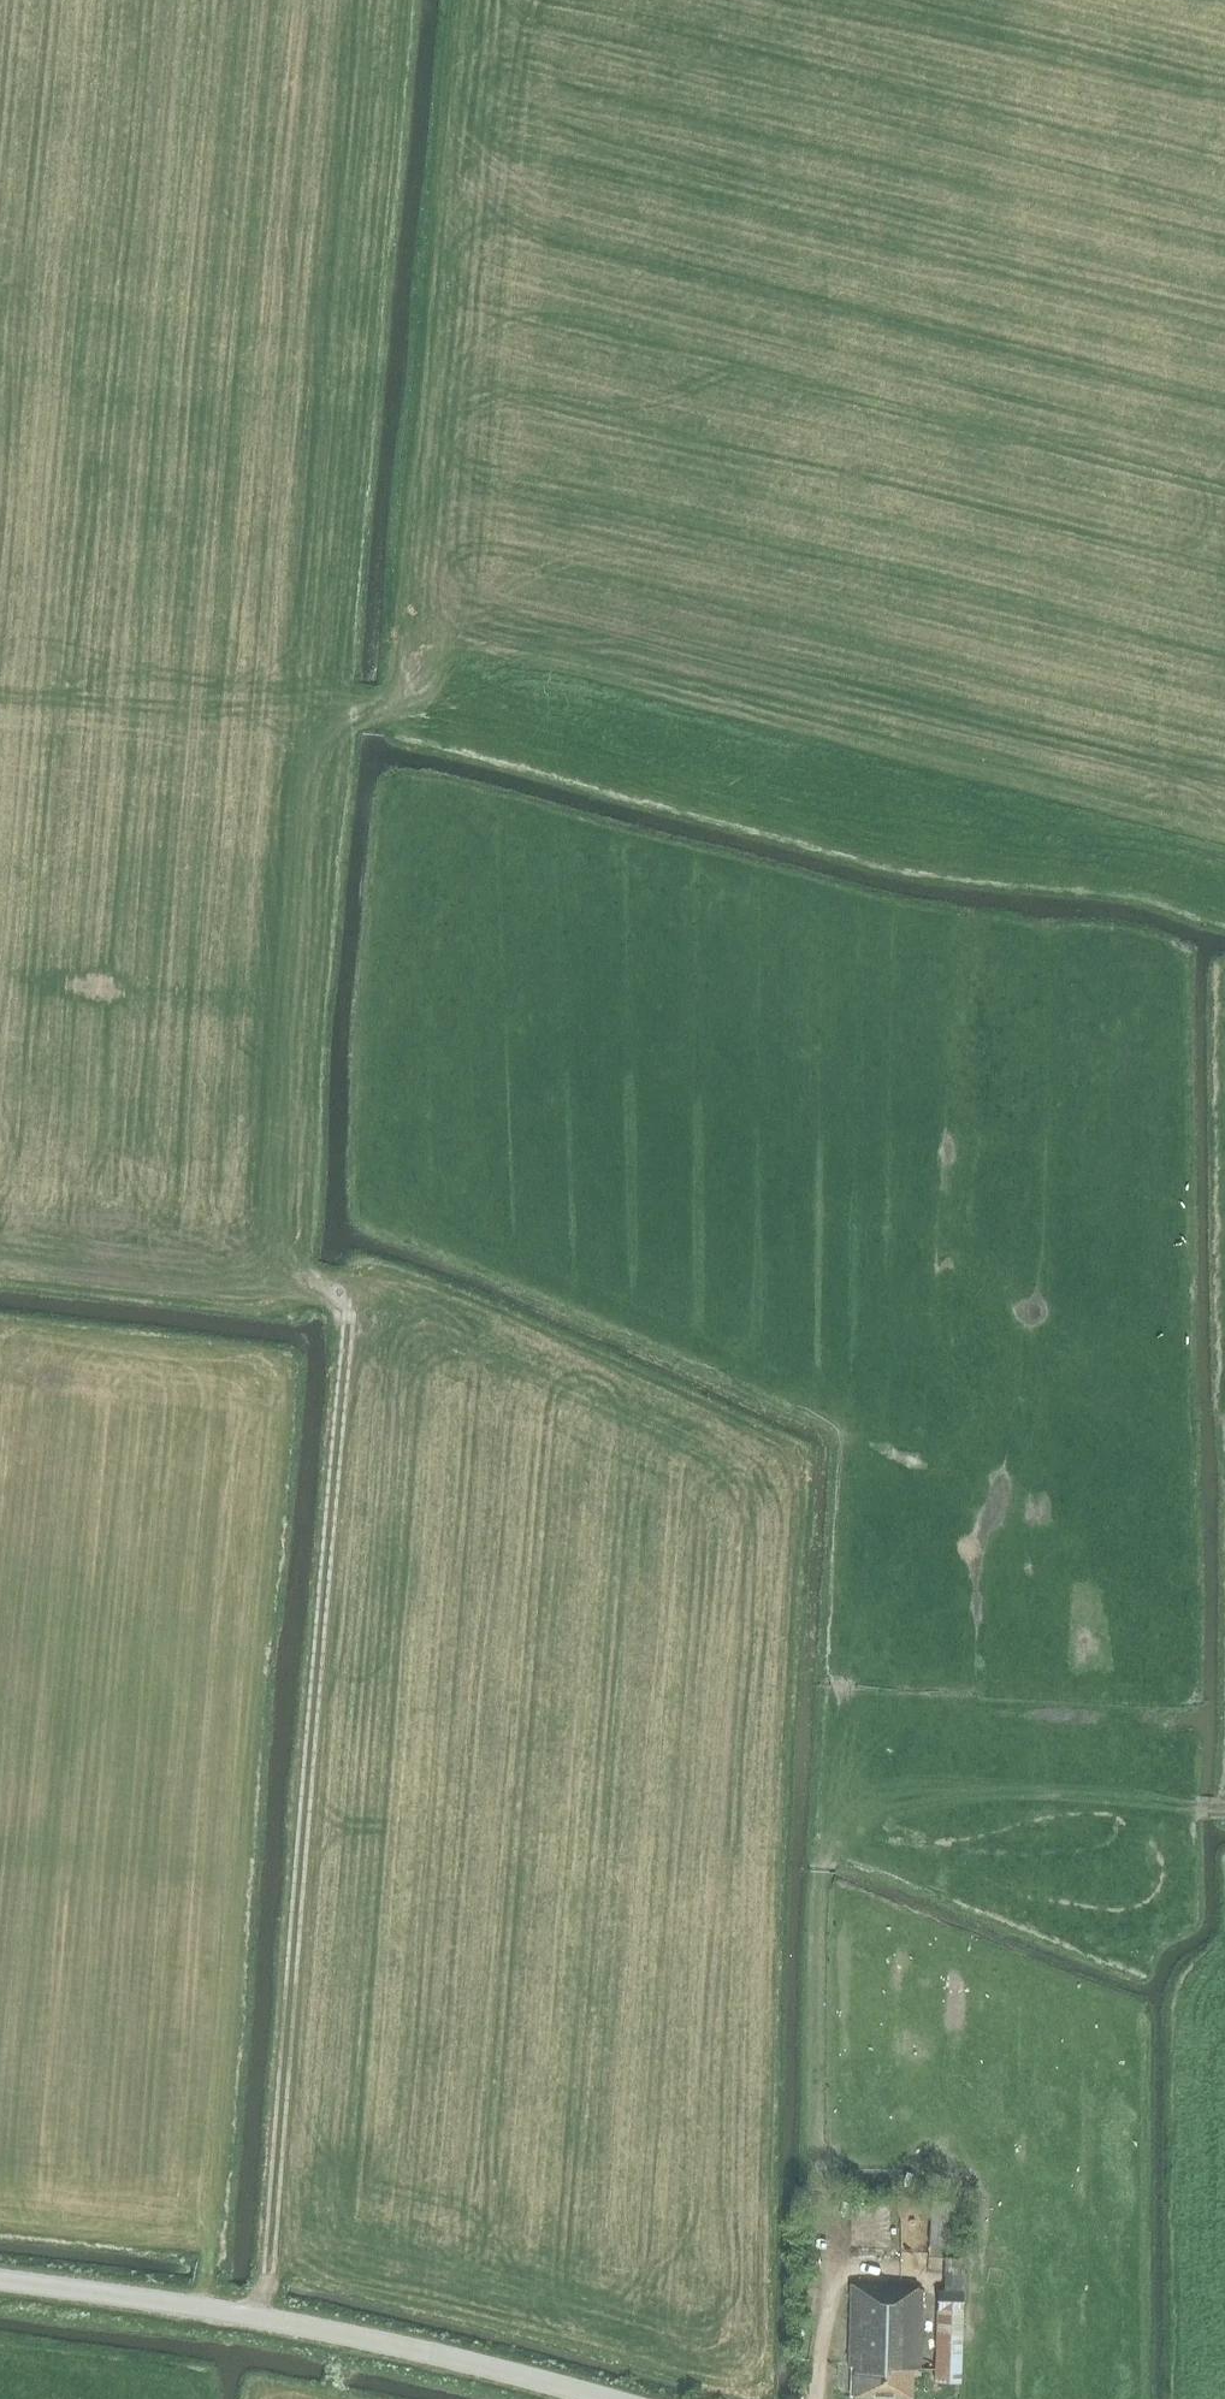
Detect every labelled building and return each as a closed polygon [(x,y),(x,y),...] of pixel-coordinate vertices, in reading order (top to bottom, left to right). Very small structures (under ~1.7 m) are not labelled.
[(932,2199),(928,2245),(959,2247),(963,2202),(932,2199)] [(960,2382),(962,2289),(964,2257),(945,2256),(944,2289),(937,2289),(936,2310),(934,2381),(960,2382)] [(901,2285),(850,2284),(847,2395),(855,2395),(855,2396),(912,2398),(912,2368),(919,2368),(922,2289),(901,2288),(901,2285)]
